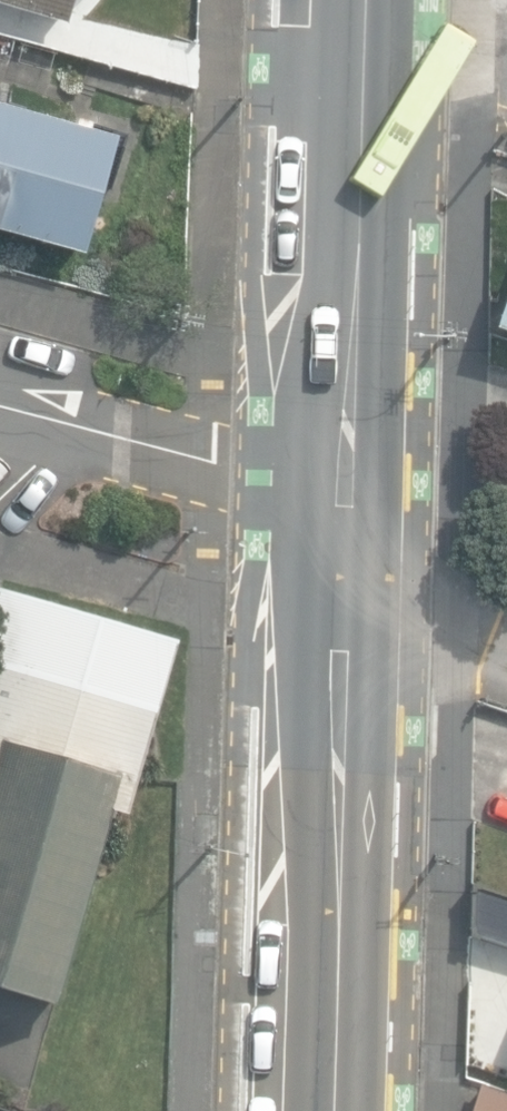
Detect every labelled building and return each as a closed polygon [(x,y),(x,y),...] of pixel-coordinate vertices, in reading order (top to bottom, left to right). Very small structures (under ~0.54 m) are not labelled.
[(67,21),(73,0),(0,0),(0,2),(67,21)] [(85,253),(118,136),(0,103),(0,229),(85,253)] [(499,328),(506,331),(506,304),(499,328)] [(4,590),(0,602),(0,989),(61,1006),(117,811),(132,815),(182,641),(4,590)] [(506,945),(506,893),(474,882),(472,933),(506,945)] [(483,1081),(473,1110),(506,1110),(506,1090),(483,1081)]
